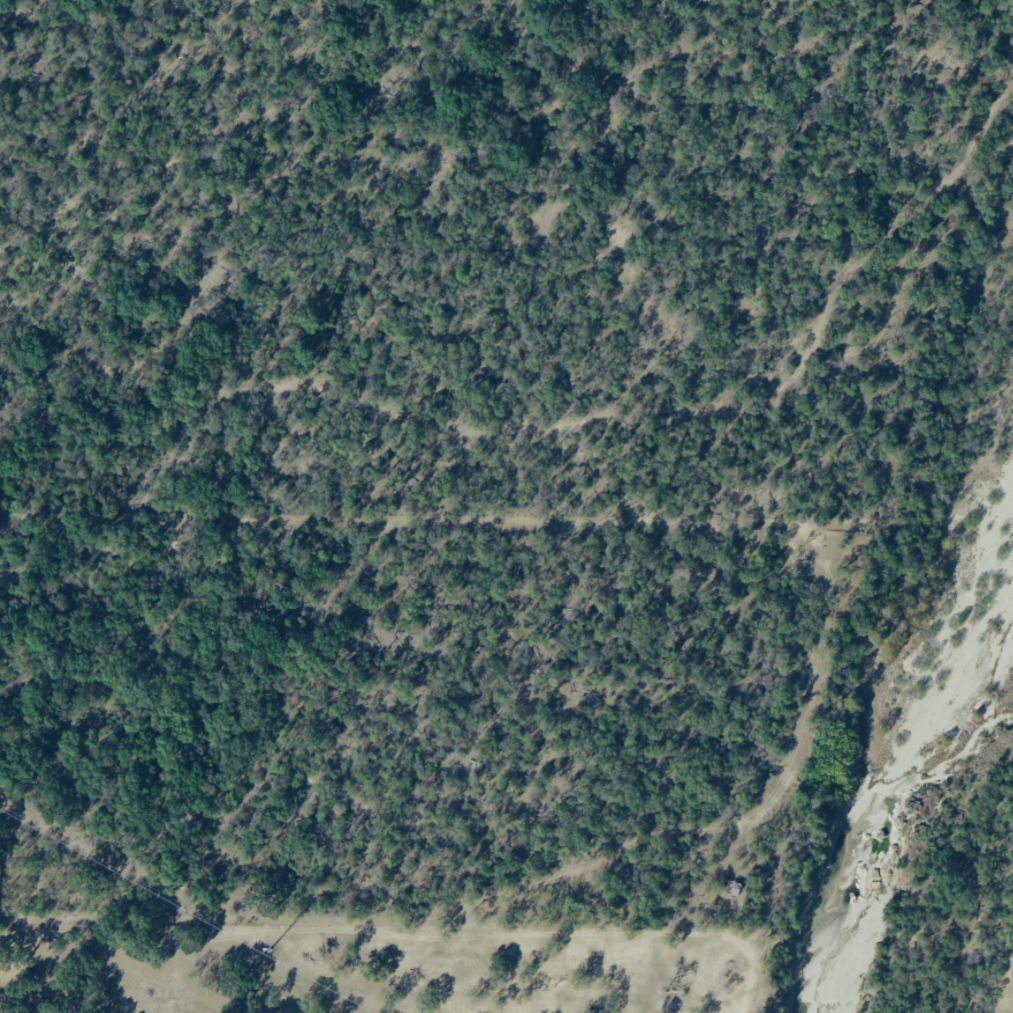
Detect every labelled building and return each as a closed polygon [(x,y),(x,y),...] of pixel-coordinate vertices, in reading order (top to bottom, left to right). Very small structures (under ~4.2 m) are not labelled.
[(738,897),(741,887),(731,884),(727,894),(738,897)]
